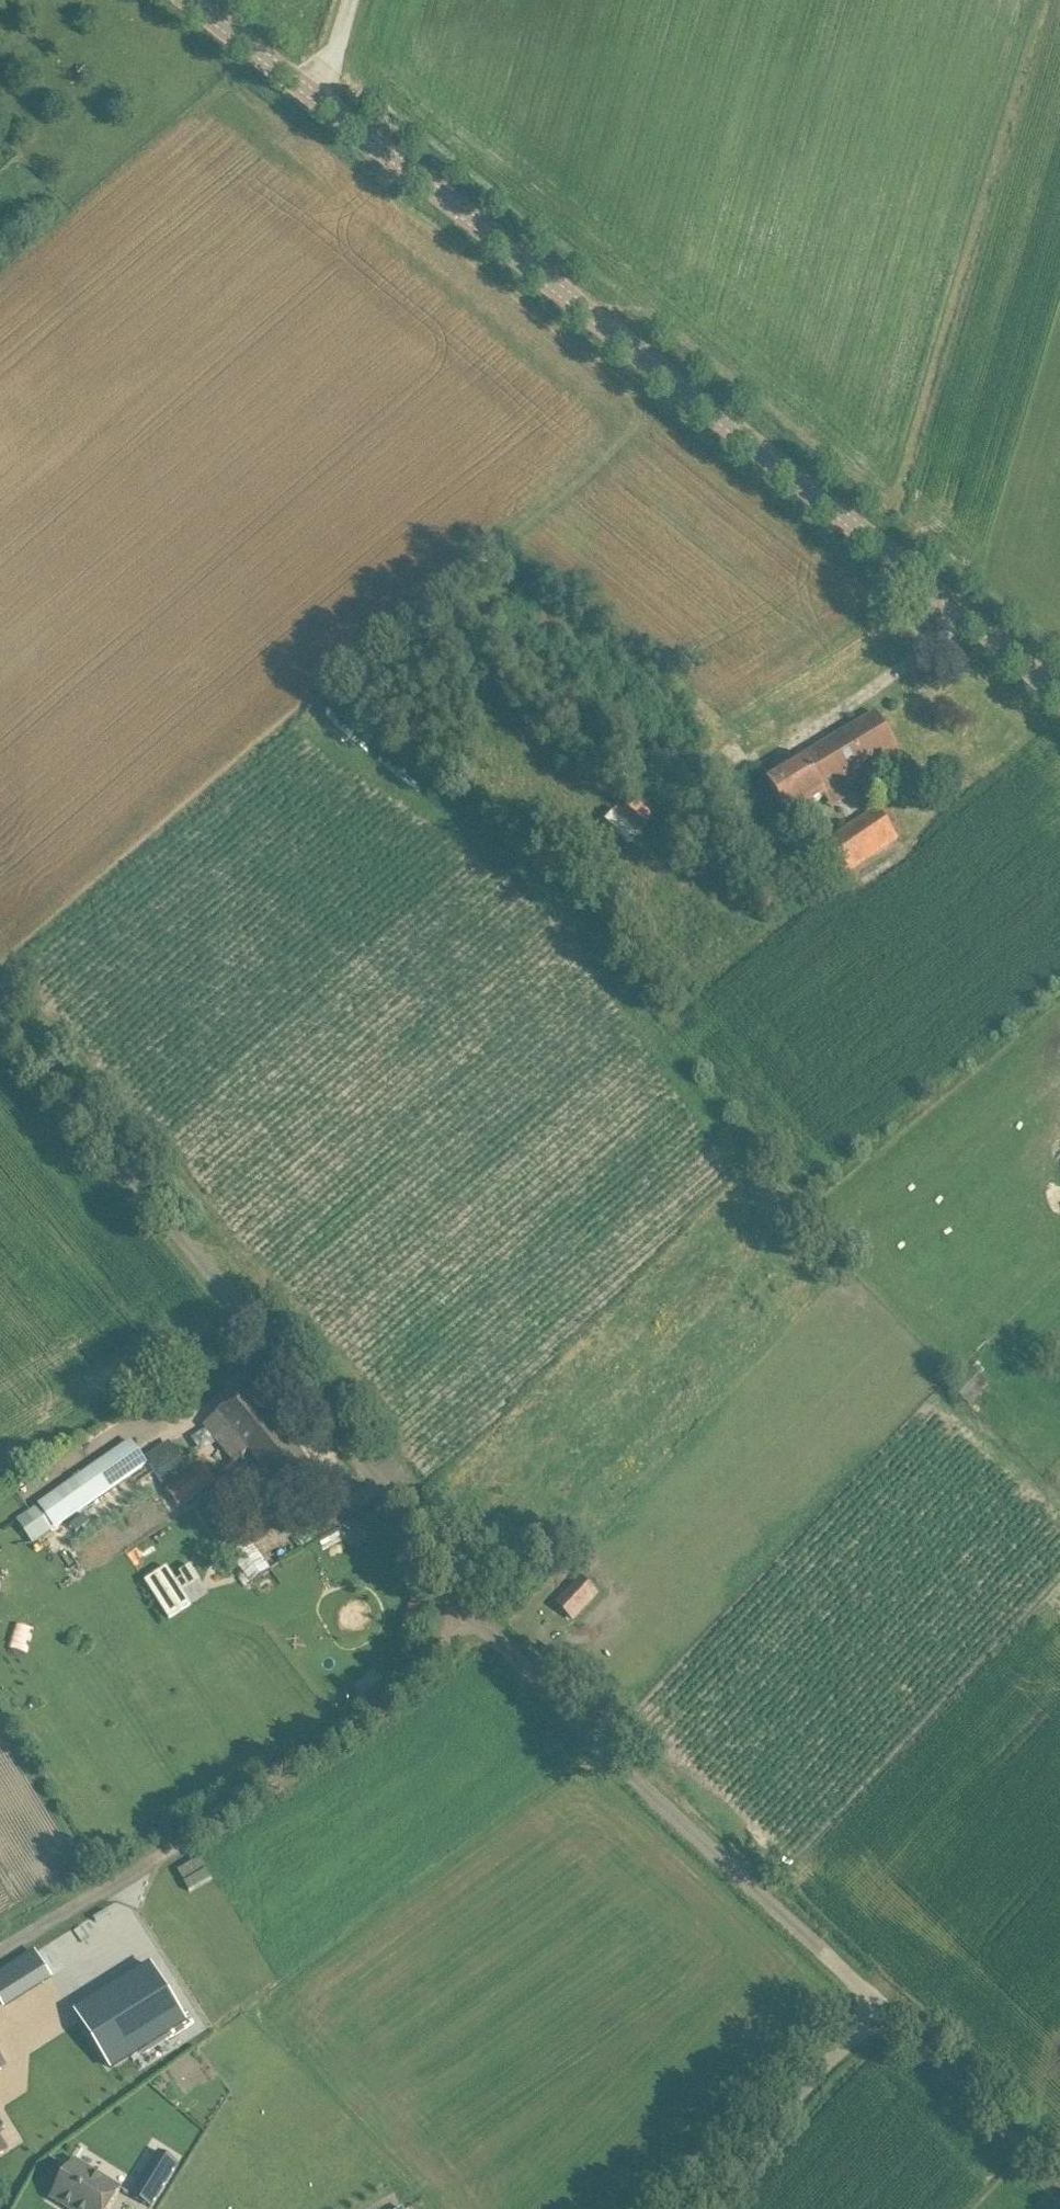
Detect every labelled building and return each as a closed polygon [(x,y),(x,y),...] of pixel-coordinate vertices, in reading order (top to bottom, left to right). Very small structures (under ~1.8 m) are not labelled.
[(899,752),(876,713),(766,779),(789,817),(881,763),(899,752)] [(816,850),(836,881),(899,839),(879,808),(816,850)] [(249,1450),(278,1425),(248,1389),(218,1413),(248,1449),(234,1461),(235,1462),(249,1450)] [(286,1497),(299,1486),(316,1472),(278,1425),(249,1450),(286,1497)] [(57,1528),(149,1463),(133,1442),(41,1505),(57,1528)] [(175,1448),(154,1463),(166,1481),(188,1466),(175,1448)] [(204,1463),(167,1489),(179,1507),(216,1481),(204,1463)] [(252,1583),(271,1570),(251,1542),(233,1555),(252,1583)] [(167,1567),(145,1582),(169,1619),(191,1604),(183,1592),(200,1581),(191,1566),(180,1573),(183,1578),(177,1582),(167,1567)] [(572,1588),(557,1604),(573,1619),(589,1603),(590,1605),(600,1595),(582,1577),(572,1588)] [(152,1966),(77,2013),(112,2068),(186,2022),(152,1966)] [(10,2151),(0,2135),(0,2157),(10,2151)] [(159,2152),(132,2196),(151,2208),(179,2164),(159,2152)] [(119,2184),(74,2159),(52,2198),(72,2208),(104,2208),(119,2184)]
